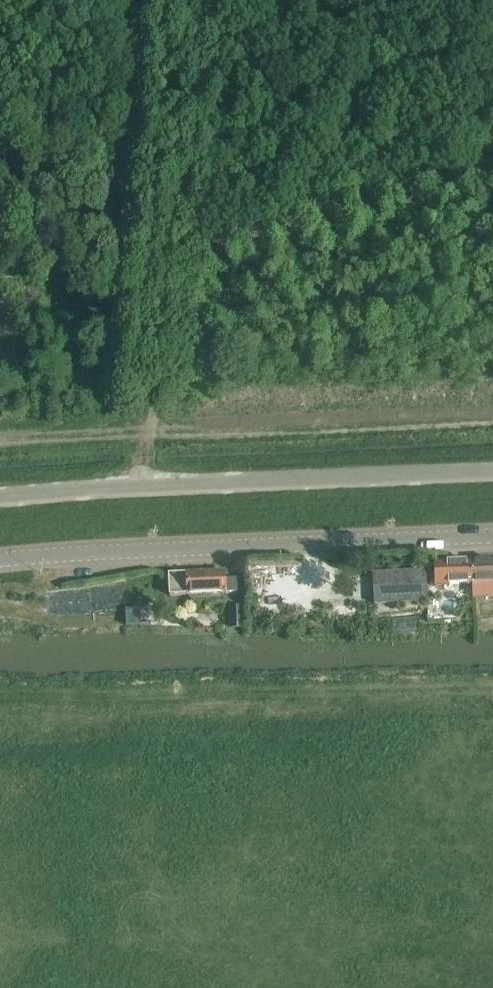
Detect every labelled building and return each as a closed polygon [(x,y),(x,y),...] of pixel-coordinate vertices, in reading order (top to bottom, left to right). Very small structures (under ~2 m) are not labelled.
[(470,584),(471,599),(492,598),(492,558),(470,559),(470,584)] [(435,586),(470,584),(470,559),(433,561),(435,586)] [(185,578),(167,579),(168,597),(225,595),(224,594),(236,593),(236,578),(224,578),(224,571),(185,573),(185,578)] [(425,585),(373,587),(374,603),(426,602),(425,585)] [(229,605),(229,629),(244,627),(243,604),(229,605)] [(146,608),(125,609),(126,625),(126,626),(147,625),(147,624),(146,608)]
